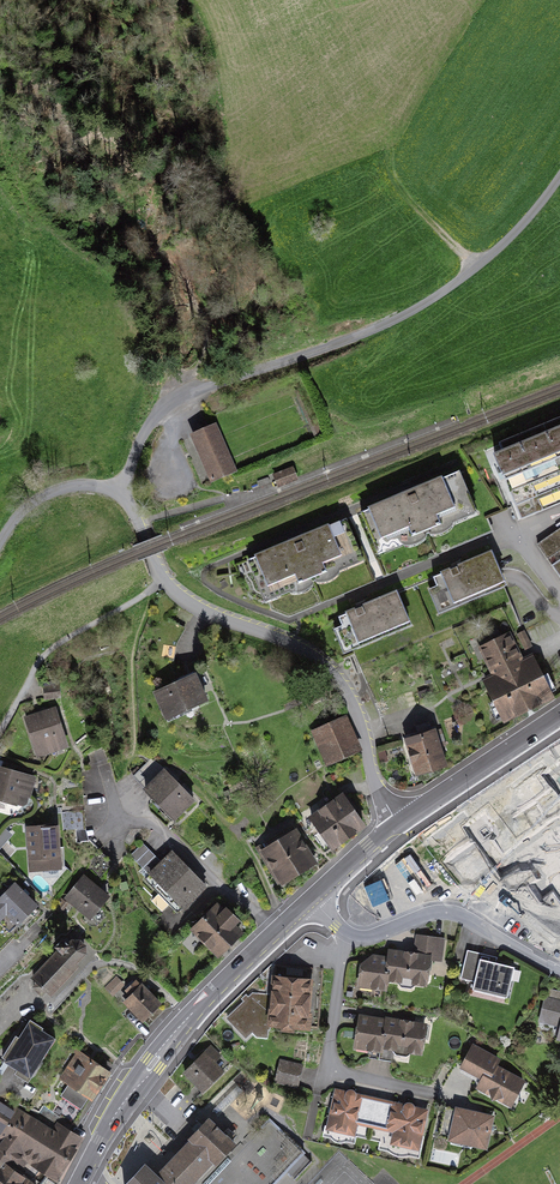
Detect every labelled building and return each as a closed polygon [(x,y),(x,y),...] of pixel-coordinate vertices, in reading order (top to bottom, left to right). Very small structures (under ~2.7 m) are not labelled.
[(213,425),(190,435),(210,480),(232,470),(213,425)] [(496,456),(521,519),(559,504),(559,431),(496,456)] [(290,469),(273,475),(276,484),(294,478),(290,469)] [(463,471),(364,513),(381,555),(481,513),(463,471)] [(349,519),(249,561),(267,602),(367,561),(349,519)] [(539,547),(559,577),(559,537),(558,534),(539,547)] [(496,551),(435,576),(439,586),(431,589),(441,614),(510,586),(496,551)] [(401,593),(340,618),(344,628),(336,631),(346,656),(416,628),(401,593)] [(504,720),(554,696),(536,657),(525,663),(512,635),(482,650),(495,677),(485,681),(504,720)] [(207,700),(196,673),(156,690),(168,717),(207,700)] [(65,744),(54,710),(28,718),(39,752),(65,744)] [(345,716),(314,730),(331,766),(361,751),(345,716)] [(436,730),(407,738),(417,773),(446,765),(436,730)] [(0,768),(0,802),(26,809),(35,778),(0,768)] [(164,768),(145,786),(175,815),(193,797),(164,768)] [(362,823),(343,796),(313,817),(332,844),(362,823)] [(56,823),(26,825),(28,870),(59,868),(56,823)] [(313,859),(295,830),(264,850),(282,878),(313,859)] [(132,855),(144,867),(156,857),(144,844),(132,855)] [(206,886),(172,851),(149,873),(183,908),(206,886)] [(110,893),(84,874),(65,899),(91,918),(110,893)] [(14,880),(0,895),(0,920),(9,929),(16,922),(17,923),(37,903),(14,880)] [(223,906),(217,900),(190,928),(217,955),(242,929),(234,922),(239,916),(226,903),(223,906)] [(58,951),(32,979),(37,984),(34,987),(42,995),(45,992),(51,997),(81,965),(78,962),(87,951),(86,943),(79,938),(71,937),(67,942),(64,939),(55,948),(58,951)] [(389,958),(386,980),(424,985),(427,956),(437,958),(439,940),(418,937),(416,954),(390,950),(389,958)] [(497,960),(469,954),(464,979),(476,982),(474,990),(509,998),(515,969),(496,965),(497,960)] [(372,955),(362,963),(359,986),(385,990),(386,980),(389,958),(372,955)] [(271,994),(269,1024),(279,1025),(279,1028),(295,1029),(295,1025),(311,1026),(312,1009),(310,1009),(312,977),(272,975),(271,994)] [(112,995),(125,987),(119,976),(106,984),(112,995)] [(130,997),(124,1002),(142,1021),(159,1005),(138,982),(126,993),(130,997)] [(269,1029),(269,1024),(271,994),(252,992),(248,996),(245,993),(241,998),(243,1000),(227,1017),(246,1036),(252,1032),(257,1037),(267,1037),(268,1029),(269,1029)] [(548,999),(542,1027),(559,1031),(559,1037),(559,1001),(548,999)] [(383,1052),(384,1048),(387,1033),(385,1032),(387,1020),(360,1016),(355,1047),(383,1052)] [(43,1026),(30,1018),(19,1037),(16,1035),(4,1056),(6,1057),(4,1060),(15,1067),(12,1072),(28,1082),(55,1036),(42,1028),(43,1026)] [(387,1033),(384,1048),(419,1054),(424,1025),(387,1018),(387,1020),(385,1032),(387,1033)] [(213,1042),(185,1071),(205,1092),(227,1070),(225,1068),(232,1061),(213,1042)] [(500,1060),(474,1045),(461,1068),(483,1080),(479,1088),(513,1107),(527,1083),(497,1067),(500,1060)] [(109,1069),(77,1048),(57,1078),(65,1083),(58,1095),(82,1111),(109,1069)] [(302,1066),(281,1061),(277,1080),(297,1085),(302,1066)] [(382,1099),(336,1090),(326,1136),(356,1142),(358,1135),(373,1139),(382,1099)] [(56,1180),(84,1138),(59,1121),(54,1129),(0,1097),(0,1136),(3,1138),(0,1142),(0,1157),(20,1171),(28,1160),(32,1163),(31,1165),(56,1180)] [(428,1109),(382,1099),(373,1139),(381,1140),(379,1148),(418,1156),(428,1109)] [(495,1117),(456,1109),(450,1141),(489,1149),(495,1117)] [(306,1153),(268,1117),(240,1146),(210,1118),(156,1174),(144,1164),(125,1183),(276,1183),(306,1153)] [(20,1171),(0,1157),(0,1183),(39,1183),(20,1171)]
